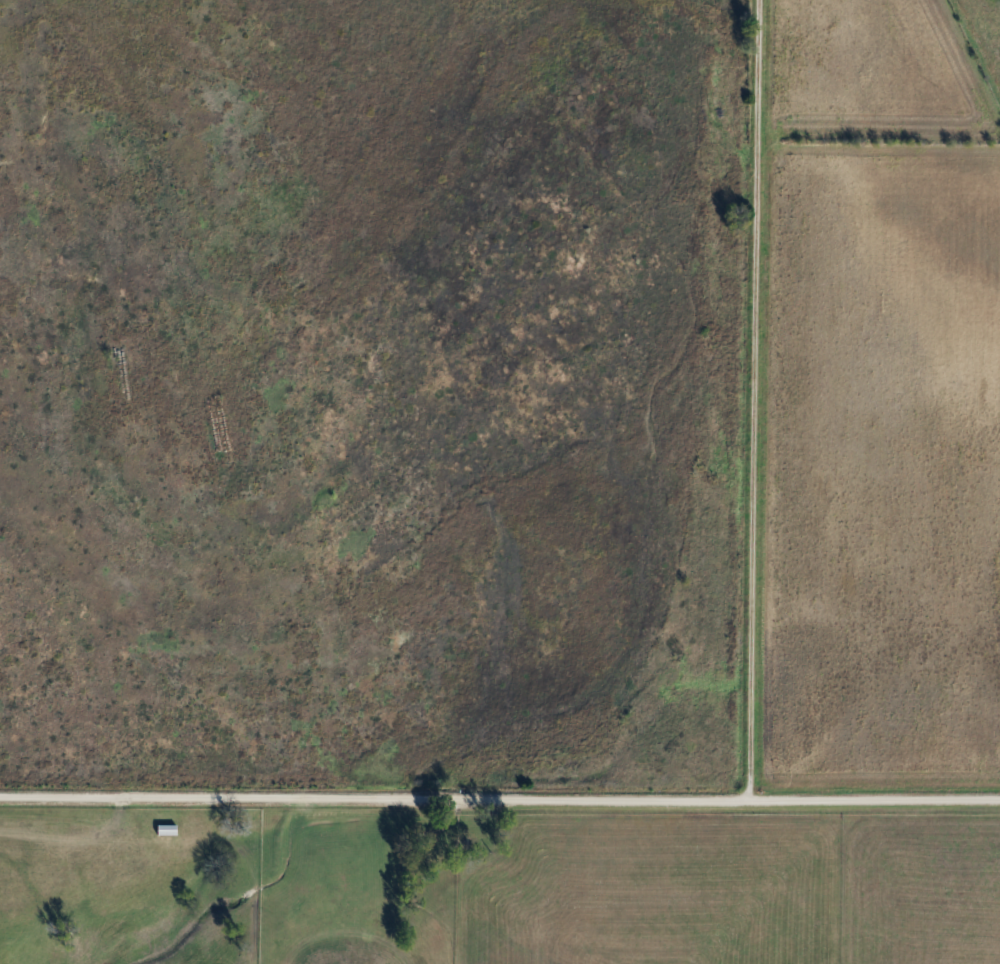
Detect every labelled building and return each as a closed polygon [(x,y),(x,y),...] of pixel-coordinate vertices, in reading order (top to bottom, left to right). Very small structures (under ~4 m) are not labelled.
[(155,824),(177,824),(177,834),(155,834),(155,824)]
